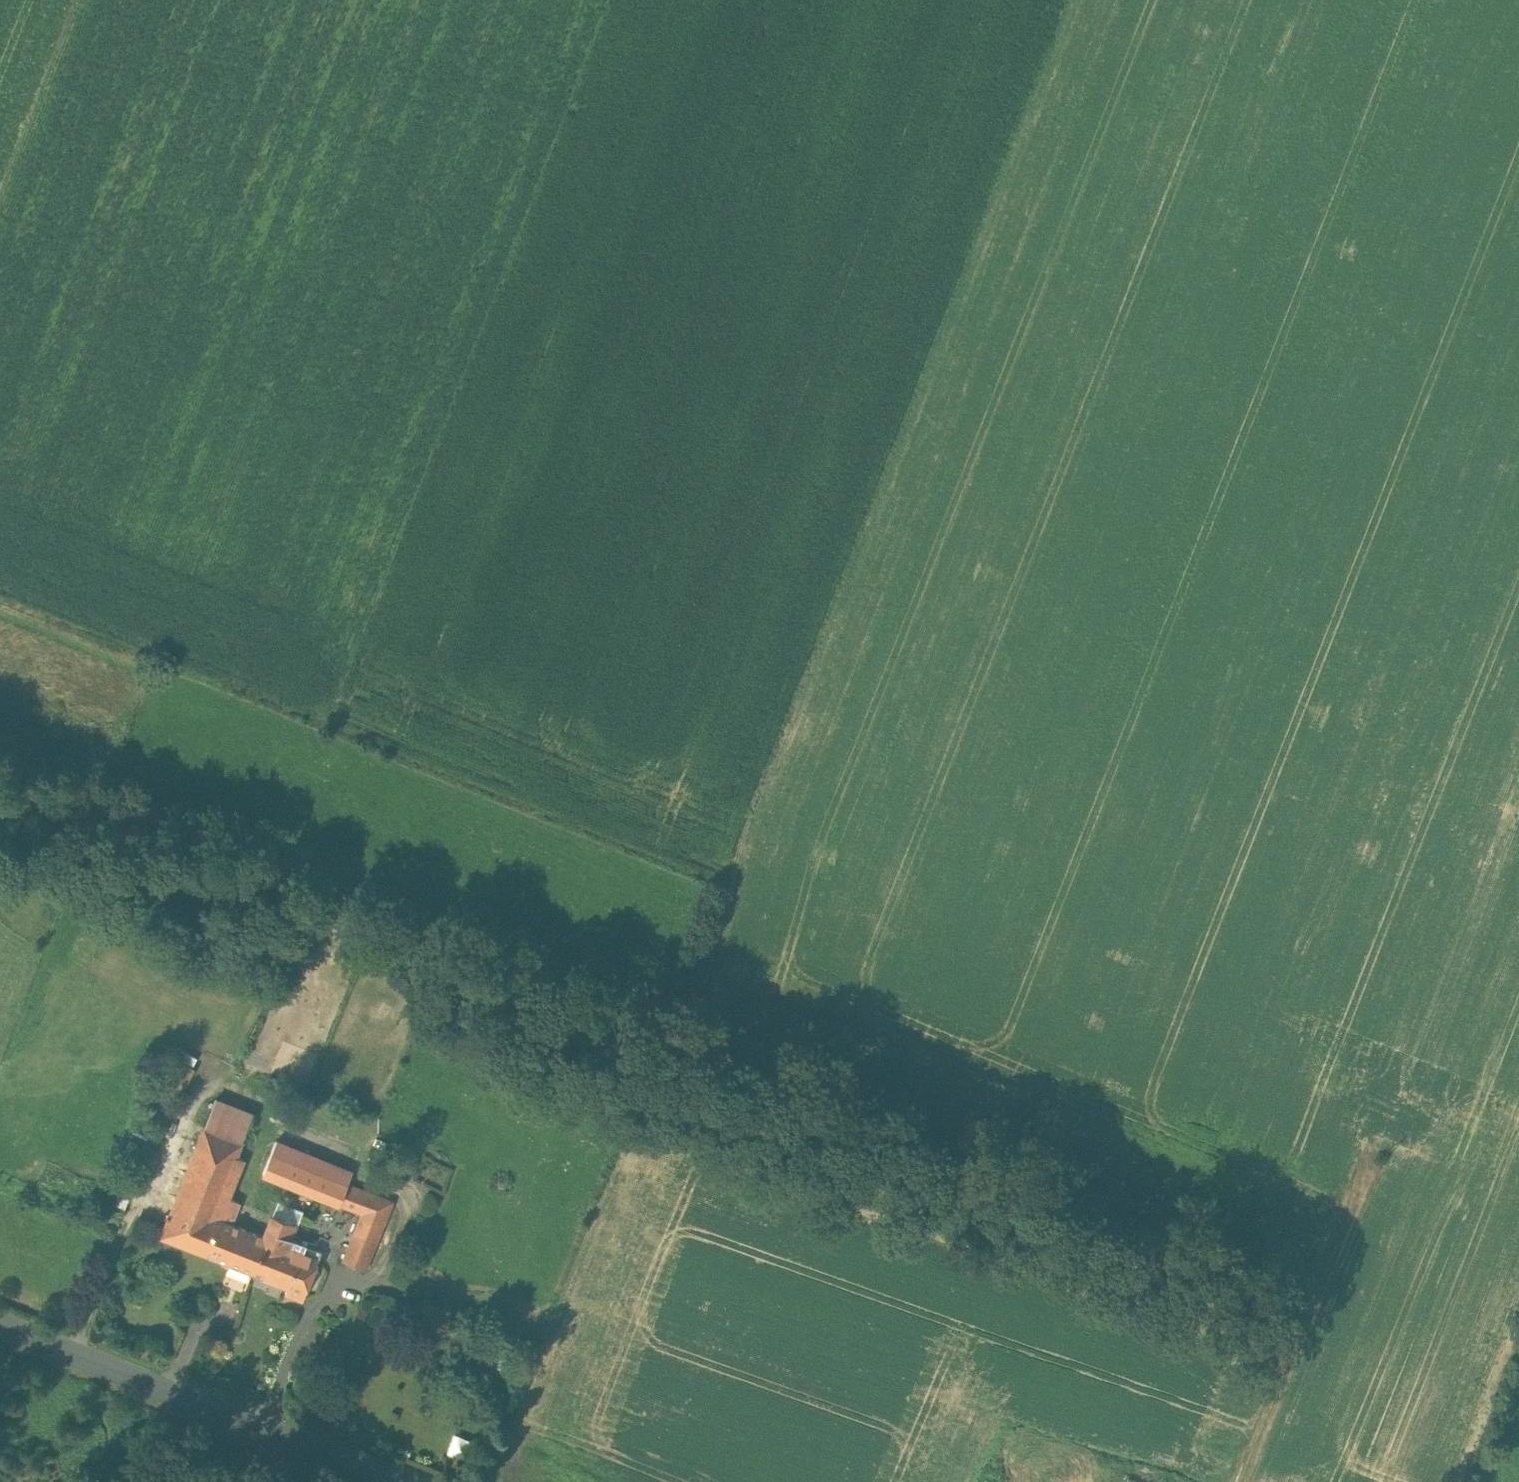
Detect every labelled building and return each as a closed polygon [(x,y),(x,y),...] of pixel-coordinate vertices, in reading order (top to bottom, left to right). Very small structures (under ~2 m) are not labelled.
[(239,1138),(202,1124),(185,1169),(230,1187),(243,1156),(234,1153),(239,1138)] [(315,1156),(294,1148),(294,1150),(276,1143),(264,1173),(340,1203),(348,1184),(362,1148),(324,1133),(315,1156)] [(230,1187),(185,1169),(159,1235),(226,1261),(240,1226),(230,1222),(238,1201),(227,1197),(230,1187)] [(392,1202),(348,1184),(340,1203),(361,1212),(342,1259),(366,1268),(392,1202)] [(286,1237),(284,1243),(240,1226),(226,1261),(288,1285),(285,1292),(302,1298),(320,1251),(286,1237)] [(467,1458),(473,1438),(454,1432),(448,1452),(467,1458)]
